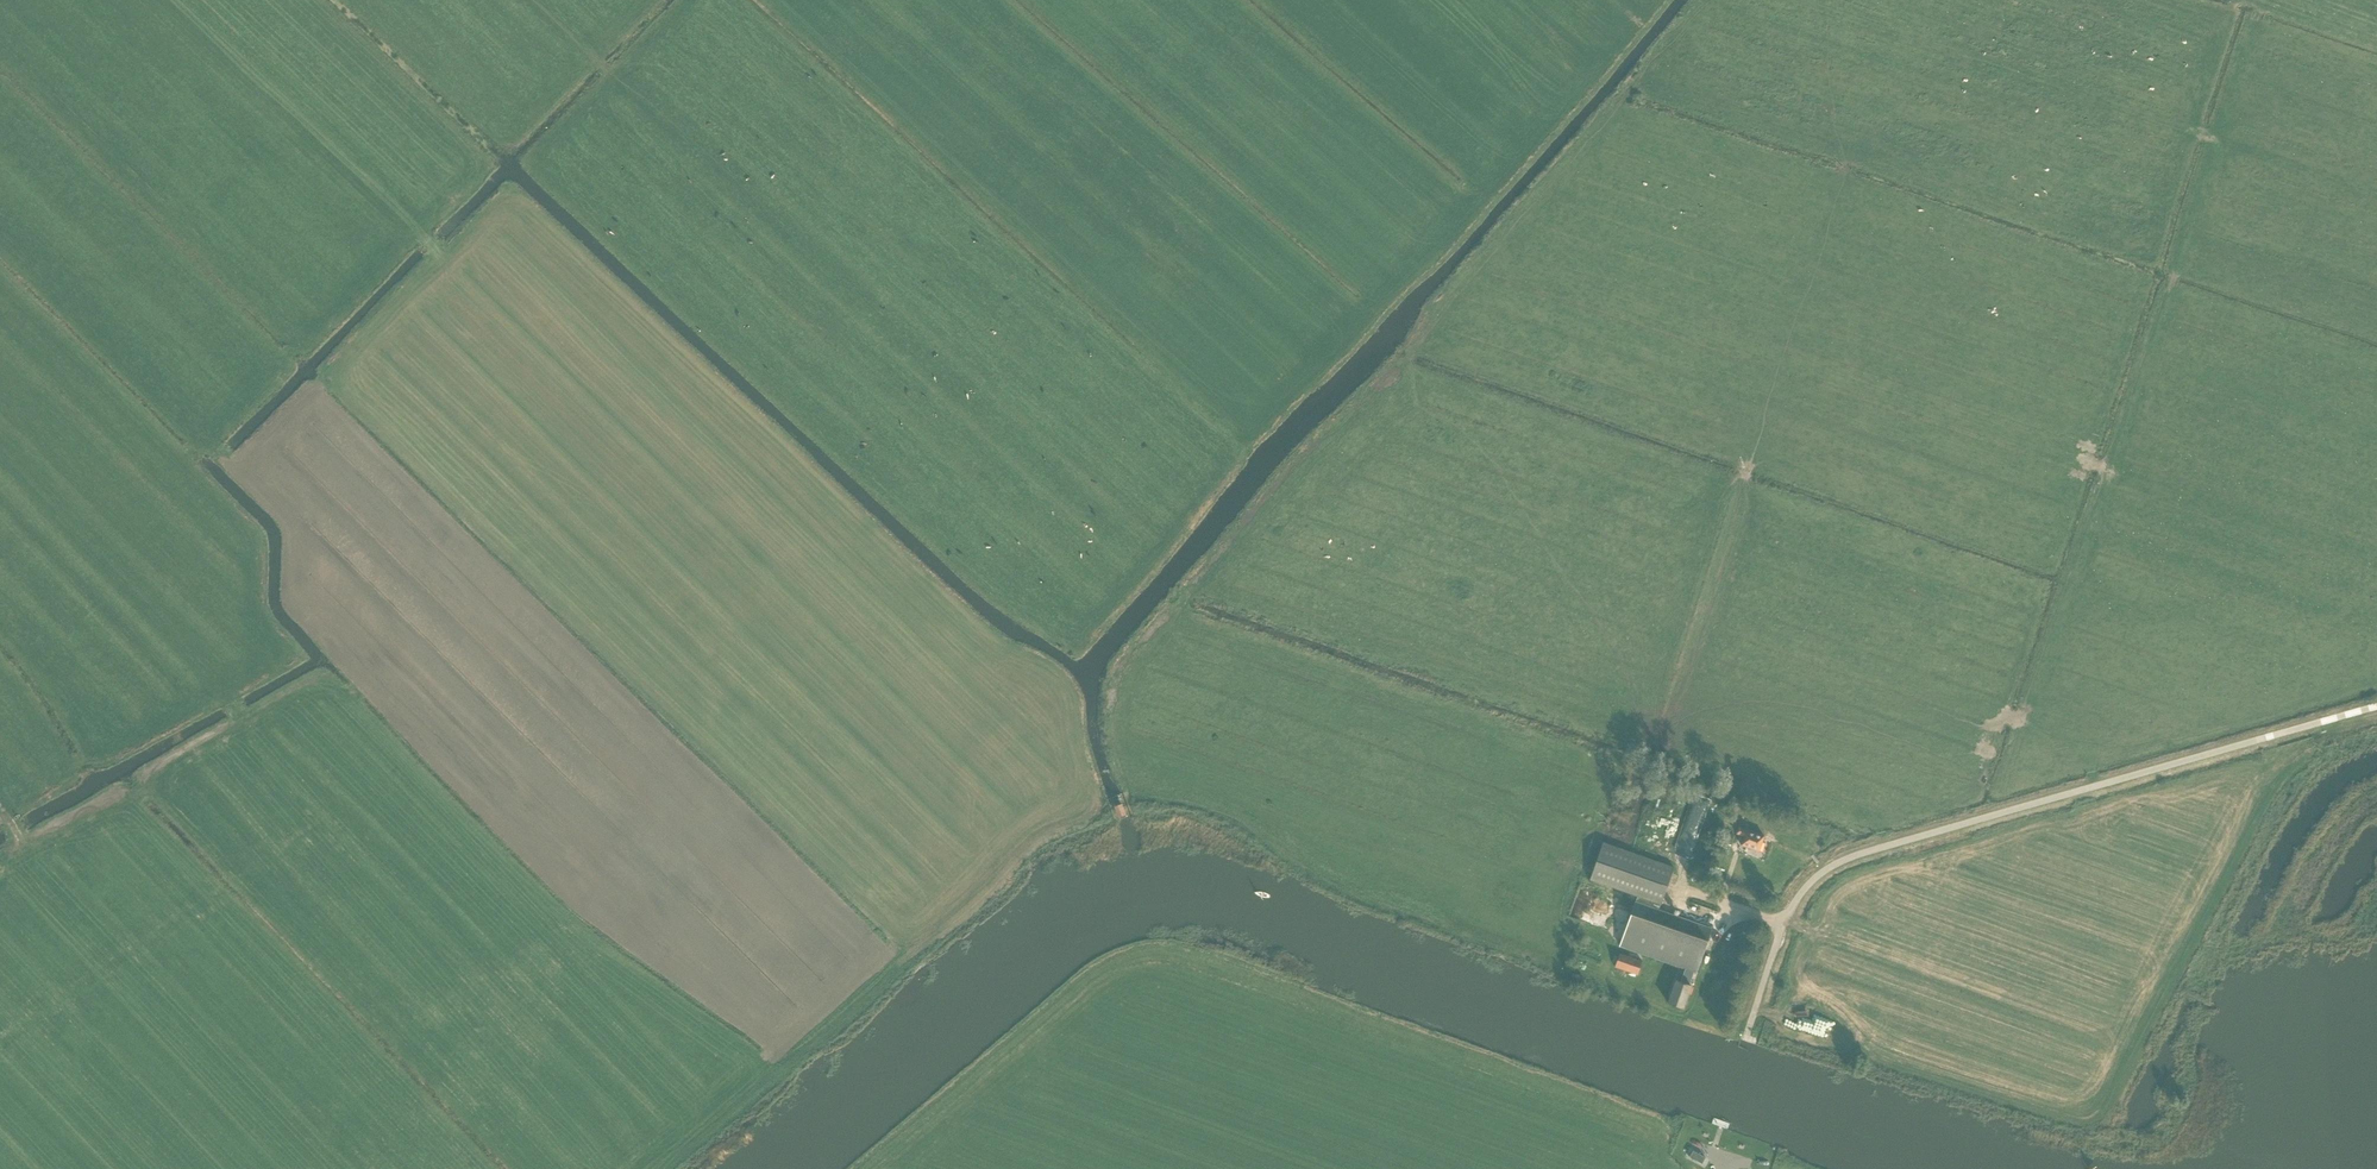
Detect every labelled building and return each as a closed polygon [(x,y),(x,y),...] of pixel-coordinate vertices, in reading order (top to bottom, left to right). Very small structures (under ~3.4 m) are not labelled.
[(1674,840),(1689,846),(1710,802),(1694,795),(1674,840)] [(1765,835),(1739,827),(1737,833),(1745,835),(1742,845),(1759,851),(1765,835)] [(1674,867),(1604,842),(1591,880),(1638,896),(1620,946),(1685,968),(1680,982),(1676,980),(1668,1002),(1684,1008),(1692,986),(1690,985),(1694,972),(1697,972),(1712,928),(1659,909),(1674,867)] [(1578,893),(1574,920),(1596,923),(1600,896),(1578,893)] [(1715,913),(1690,904),(1686,915),(1711,924),(1715,913)] [(1643,961),(1620,953),(1615,967),(1638,975),(1643,961)] [(1706,1158),(1693,1151),(1690,1157),(1702,1164),(1706,1158)]
